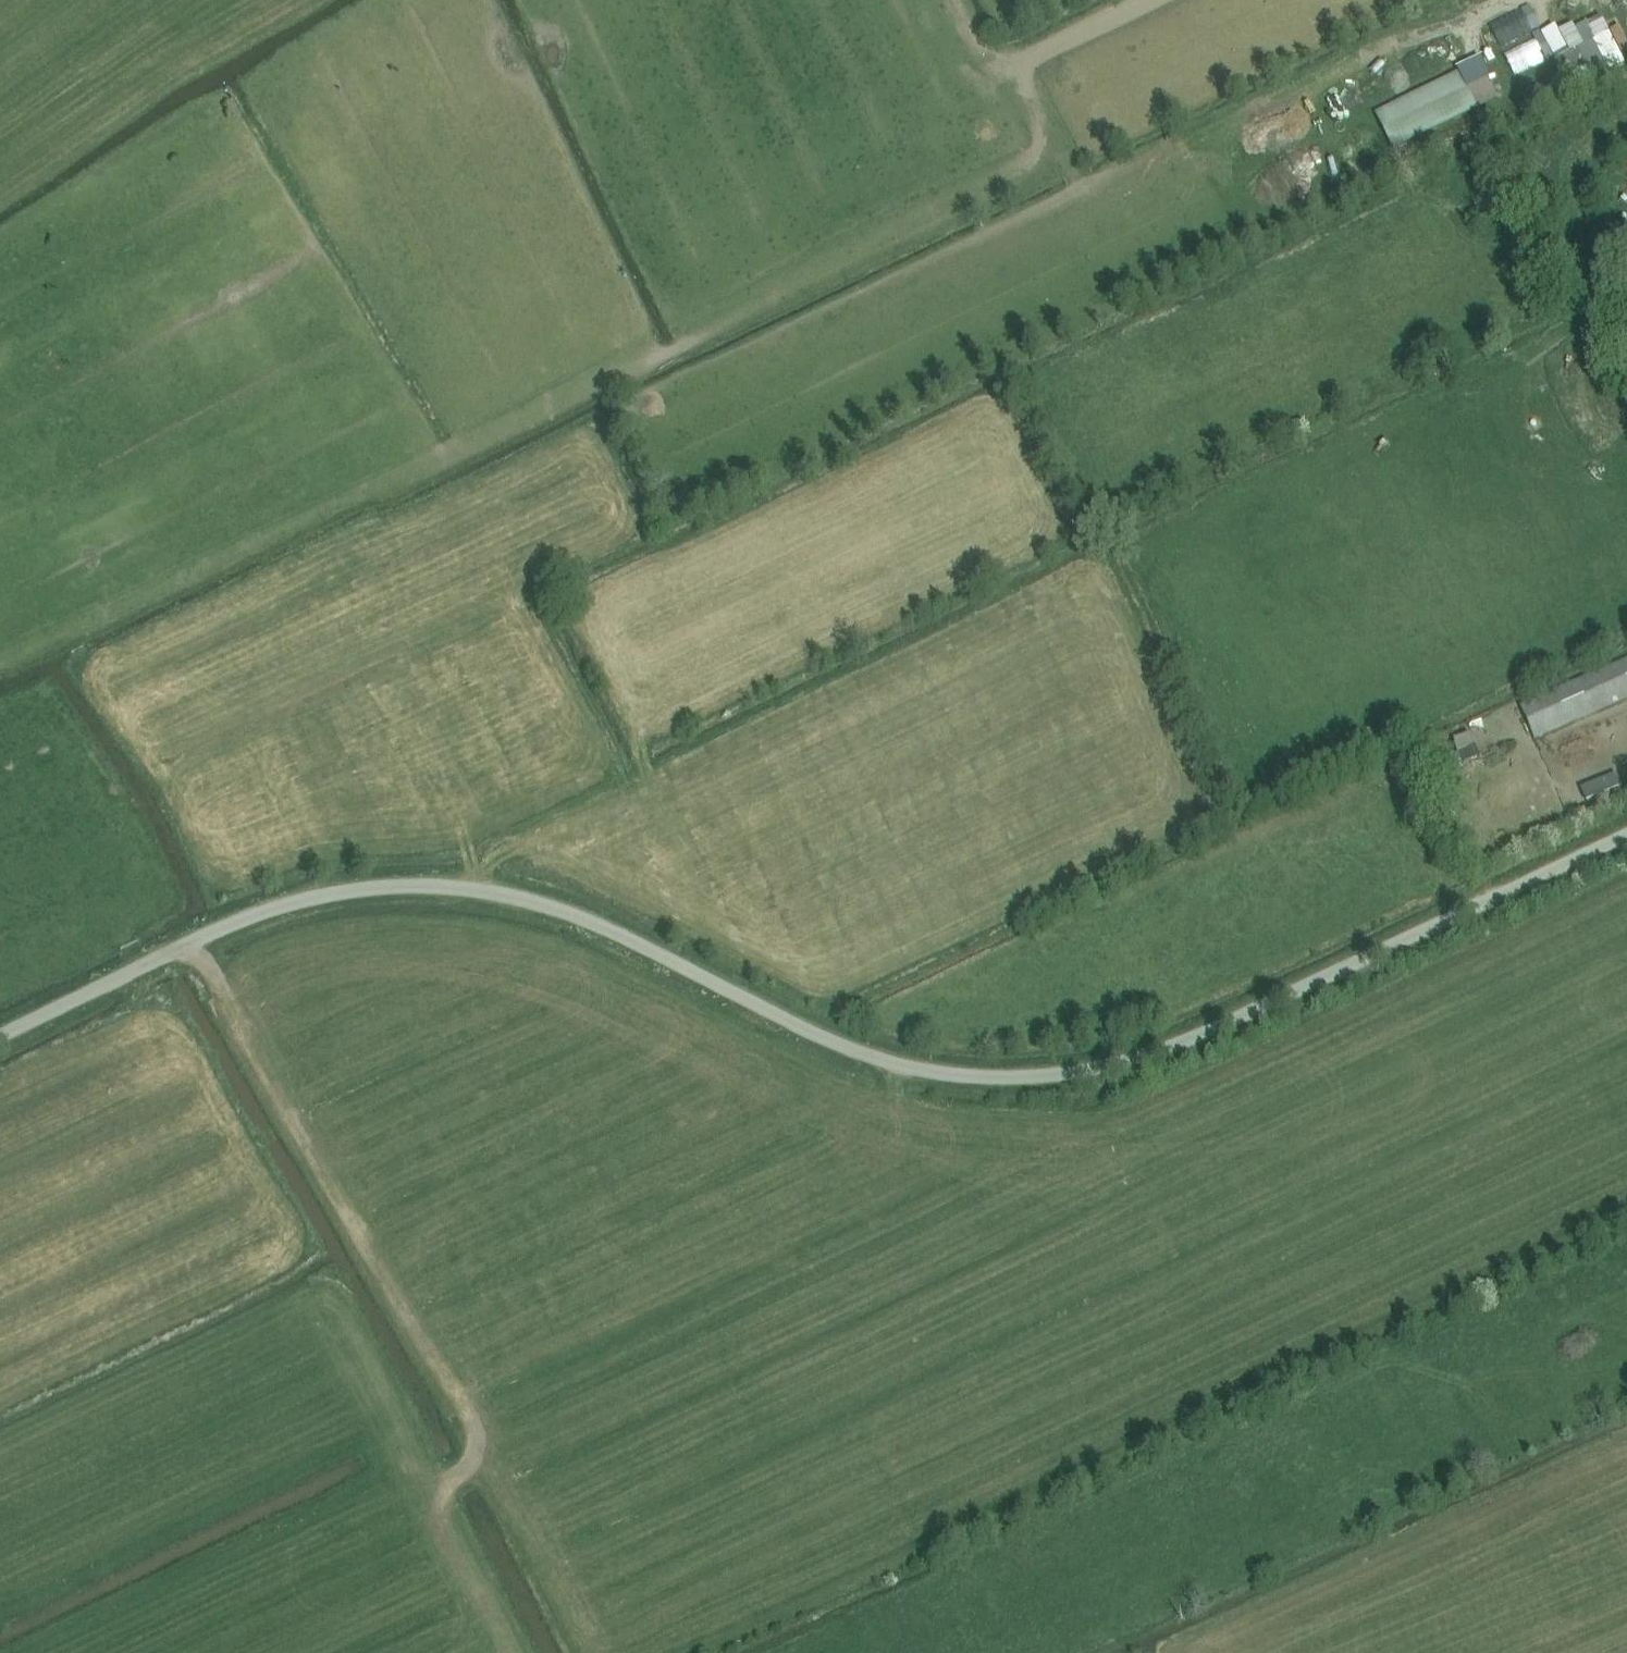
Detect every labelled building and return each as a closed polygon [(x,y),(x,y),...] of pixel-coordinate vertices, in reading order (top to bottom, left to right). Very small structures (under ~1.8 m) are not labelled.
[(1503,46),(1543,27),(1532,4),(1491,23),(1503,46)] [(1626,64),(1626,62),(1604,12),(1561,32),(1559,26),(1506,50),(1516,73),(1550,58),(1551,60),(1598,39),(1612,71),(1626,64)] [(1590,78),(1610,70),(1599,42),(1579,50),(1590,78)] [(1486,63),(1377,106),(1393,147),(1502,103),(1486,63)] [(1534,739),(1626,698),(1626,659),(1520,705),(1534,739)] [(1457,741),(1463,756),(1477,751),(1471,736),(1457,741)] [(1583,787),(1589,801),(1625,786),(1619,772),(1583,787)]
